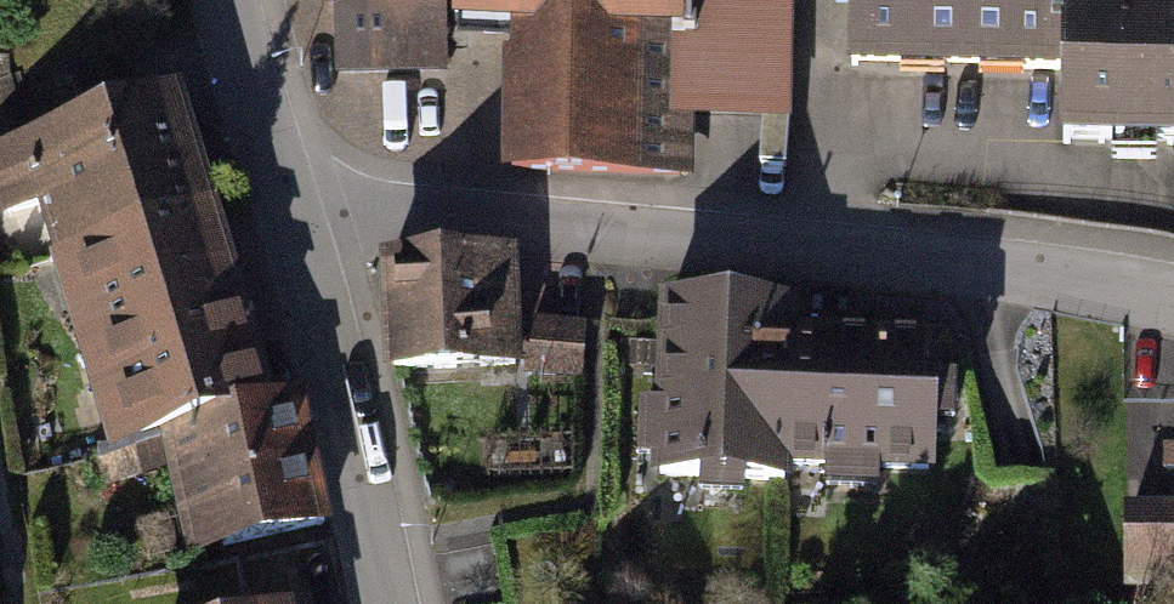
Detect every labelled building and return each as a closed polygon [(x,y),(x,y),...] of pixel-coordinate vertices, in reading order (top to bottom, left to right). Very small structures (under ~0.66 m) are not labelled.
[(342,60),(434,58),(433,0),(340,0),(342,60)] [(456,9),(515,10),(511,157),(651,160),(653,101),(774,104),(777,0),(456,0),(456,9)] [(858,58),(1063,62),(1061,128),(1173,131),(1173,8),(1061,6),(1062,0),(859,0),(858,58)] [(169,97),(16,145),(113,441),(173,421),(196,547),(318,514),(294,401),(259,407),(169,97)] [(503,260),(390,264),(393,358),(506,354),(503,260)] [(787,310),(668,305),(660,469),(776,474),(777,454),(922,461),(927,345),(785,338),(787,310)] [(531,324),(531,378),(593,378),(594,325),(531,324)] [(1127,512),(1127,578),(1173,578),(1173,512),(1127,512)]
